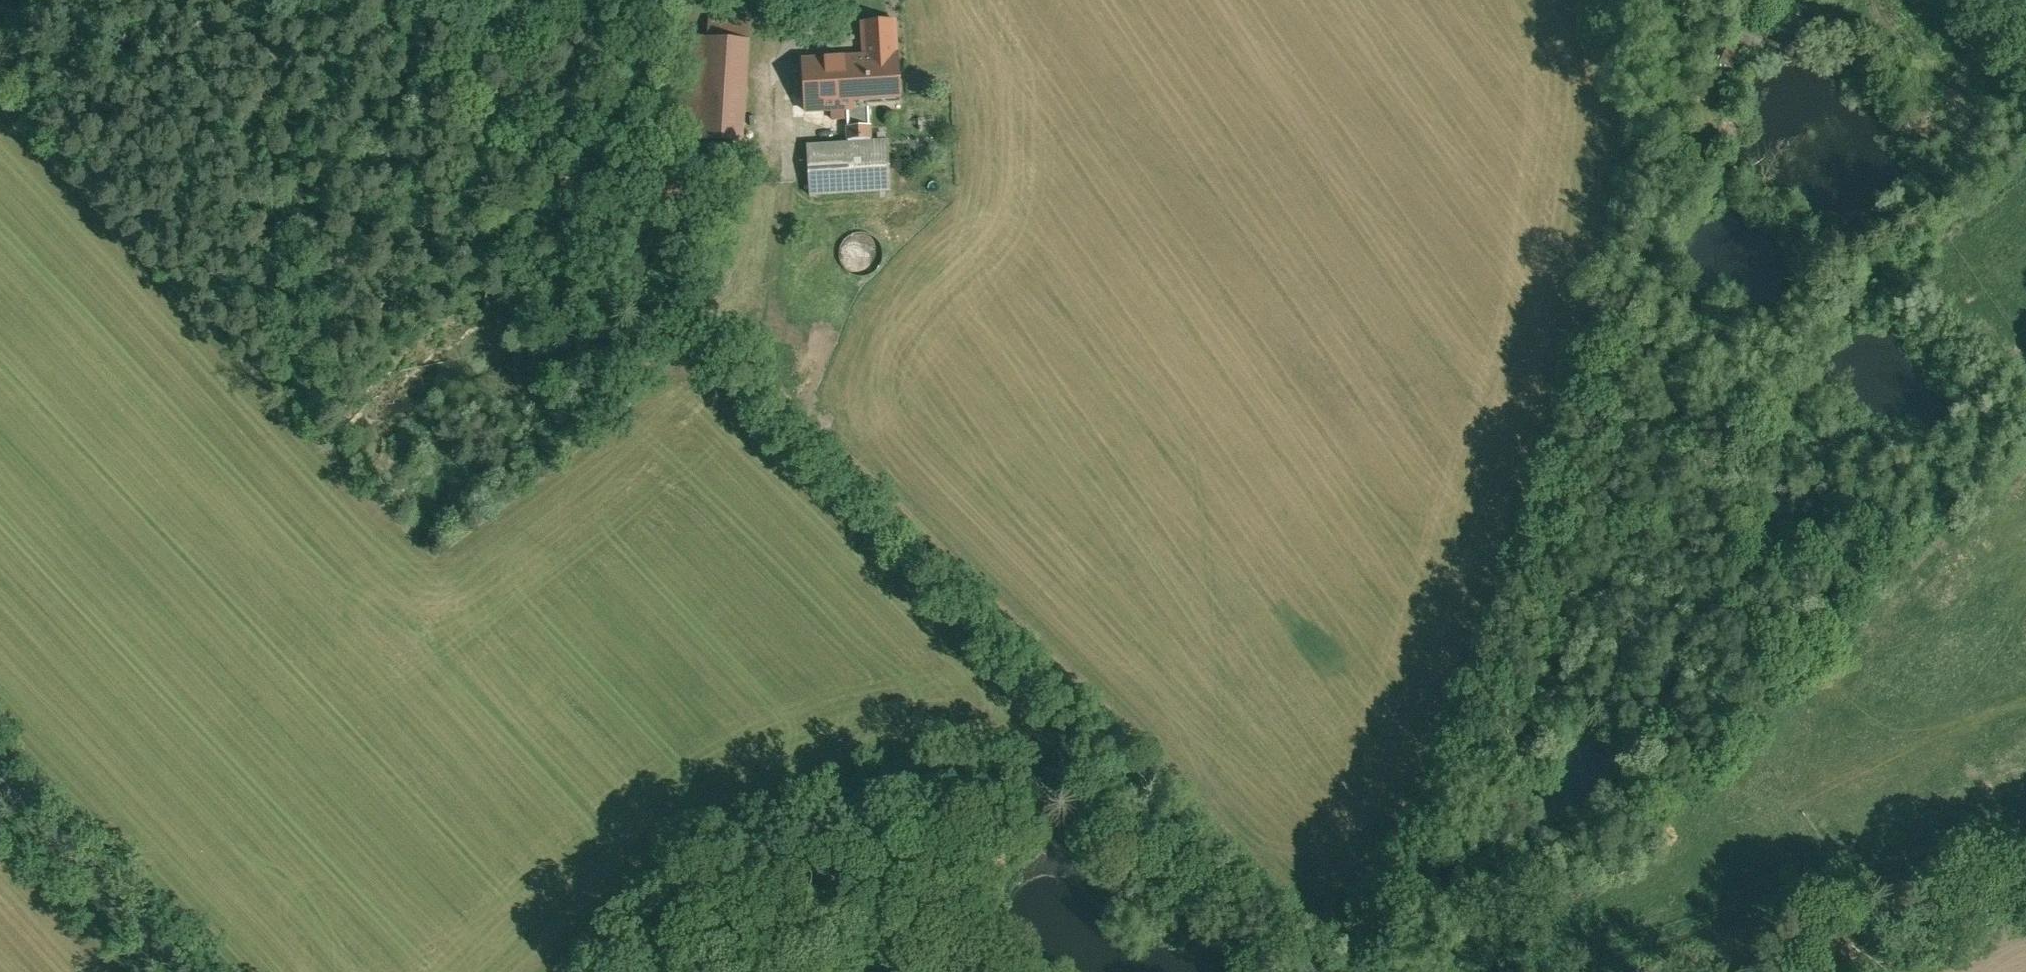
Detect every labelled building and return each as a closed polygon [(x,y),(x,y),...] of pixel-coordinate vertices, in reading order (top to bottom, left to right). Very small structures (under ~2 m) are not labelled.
[(870,42),(807,45),(809,102),(848,100),(850,130),(879,128),(877,98),(908,97),(905,40),(899,40),(898,9),(869,10),(870,42)] [(750,130),(756,28),(706,25),(700,127),(750,130)] [(879,128),(850,130),(812,131),(815,185),(895,181),(893,127),(879,128)] [(887,230),(881,224),(872,221),(863,222),(855,226),(849,232),(846,241),(847,249),(851,258),(857,263),(864,266),(874,266),(882,262),(888,255),(891,247),(891,238),(887,230)]
